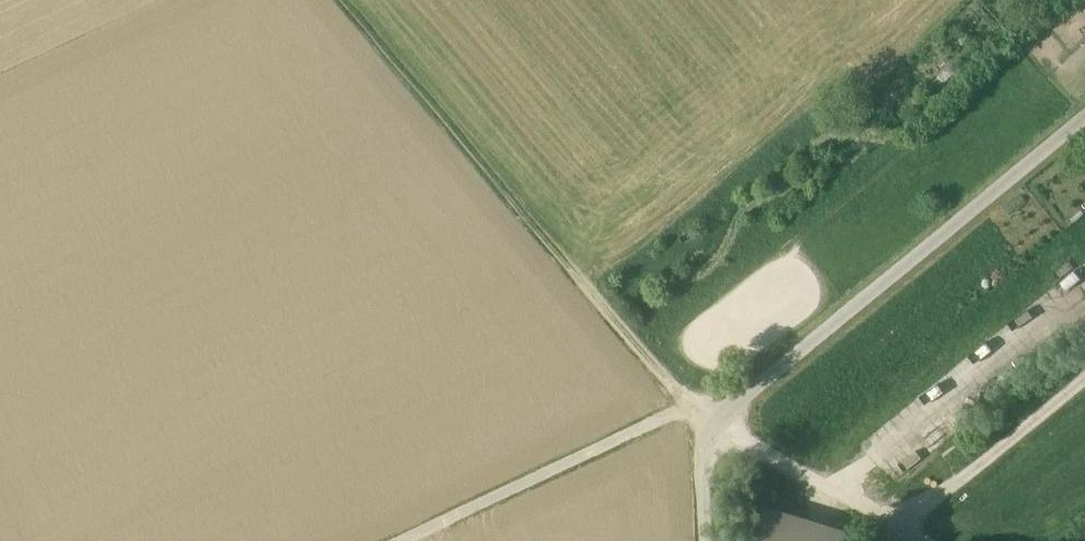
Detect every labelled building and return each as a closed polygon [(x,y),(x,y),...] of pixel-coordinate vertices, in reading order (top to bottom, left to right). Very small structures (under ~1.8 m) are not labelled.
[(764,506),(753,540),(845,540),(848,531),(764,506)]
